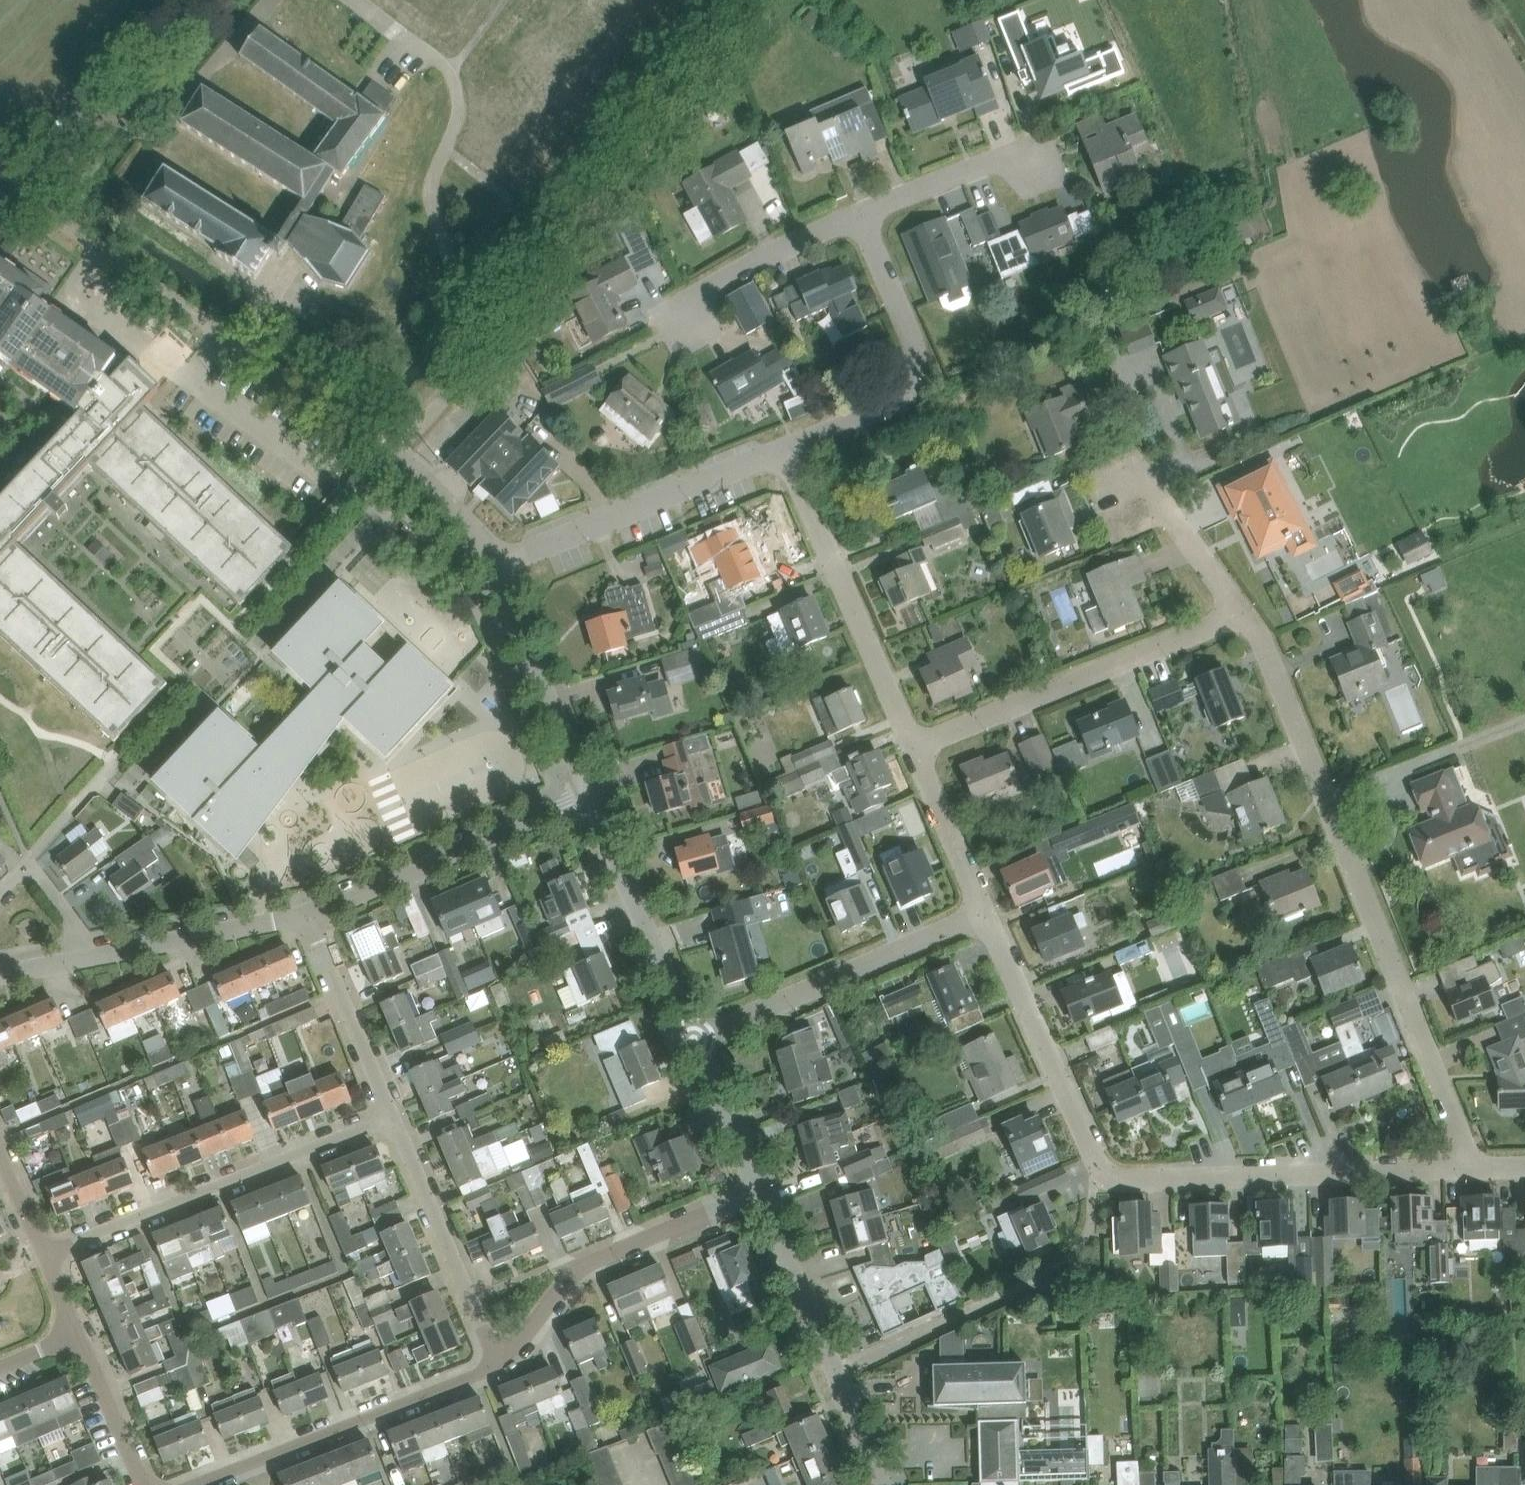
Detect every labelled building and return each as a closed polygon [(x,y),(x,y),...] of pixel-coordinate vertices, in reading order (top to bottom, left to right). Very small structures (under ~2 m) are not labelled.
[(811,12),(804,21),(818,33),(825,24),(811,12)] [(1018,13),(998,21),(1020,74),(1018,74),(1022,82),(1023,82),(1025,86),(1034,82),(1035,83),(1036,83),(1036,81),(1043,78),(1043,80),(1044,79),(1046,86),(1046,87),(1064,80),(1067,87),(1064,88),(1065,90),(1066,89),(1069,95),(1125,73),(1120,61),(1120,62),(1115,51),(1099,57),(1084,63),(1083,59),(1078,49),(1069,53),(1067,48),(1058,52),(1052,38),(1042,42),(1042,41),(1032,45),(1018,13)] [(983,20),(964,28),(971,47),(991,39),(983,20)] [(166,170),(145,202),(221,249),(218,255),(255,278),(272,253),(281,259),(290,245),(323,282),(348,290),(372,253),(363,242),(366,236),(363,234),(386,196),(366,185),(340,229),(306,218),(335,172),(342,177),(387,116),(384,114),(395,98),(373,83),(363,99),(358,96),(357,97),(260,29),(241,56),(257,67),(330,119),(305,154),(220,101),(204,90),(182,124),(304,201),(294,216),(293,215),(278,240),(166,170)] [(901,100),(906,113),(913,132),(944,120),(943,116),(974,104),(979,116),(998,109),(985,78),(987,77),(984,69),(982,70),(978,58),(959,66),(963,75),(901,100)] [(865,123),(858,106),(819,122),(816,115),(784,129),(799,164),(811,159),(829,151),(826,145),(841,139),(848,154),(859,150),(864,163),(880,156),(872,138),(865,123)] [(1135,117),(1114,125),(1096,132),(1102,147),(1090,152),(1106,192),(1119,187),(1117,182),(1138,174),(1128,147),(1144,140),(1135,117)] [(700,210),(686,218),(696,235),(710,227),(715,237),(745,221),(727,188),(749,176),(737,155),(686,183),(700,210)] [(648,181),(657,188),(668,174),(659,167),(648,181)] [(987,242),(977,217),(974,208),(960,213),(974,247),(977,246),(987,242)] [(1066,218),(1062,209),(1021,226),(1021,228),(1001,236),(992,212),(977,217),(987,242),(995,261),(1029,247),(1032,255),(1085,234),(1077,213),(1066,218)] [(937,298),(939,297),(944,309),(952,312),(969,306),(972,297),(968,285),(970,284),(951,239),(944,220),(905,236),(918,266),(923,264),(937,298)] [(1232,243),(1252,235),(1246,221),(1227,229),(1232,243)] [(0,243),(0,250),(3,252),(7,255),(20,235),(10,228),(0,243)] [(74,409),(79,413),(83,416),(68,432),(52,449),(47,455),(28,474),(23,479),(5,499),(0,504),(0,631),(15,645),(19,640),(28,648),(23,653),(44,672),(49,668),(58,676),(53,681),(74,700),(79,696),(87,704),(83,709),(104,728),(108,724),(119,734),(127,725),(128,726),(145,709),(144,707),(160,690),(150,680),(153,676),(132,655),(128,660),(119,652),(124,647),(102,627),(98,632),(89,624),(94,619),(72,599),(68,604),(59,596),(64,591),(42,572),(38,576),(29,568),(34,564),(32,562),(14,545),(92,462),(110,479),(231,592),(235,588),(245,598),(254,589),(255,591),(272,573),(270,572),(287,554),(277,545),(281,541),(142,410),(143,410),(158,393),(129,366),(114,382),(109,387),(102,380),(117,359),(39,304),(45,295),(51,286),(39,278),(7,255),(3,252),(0,250),(0,358),(74,409)] [(594,341),(607,334),(625,326),(611,297),(636,284),(624,260),(582,281),(586,288),(571,295),(594,341)] [(785,293),(774,298),(779,310),(792,305),(798,319),(815,312),(829,306),(843,337),(867,327),(851,291),(855,289),(846,267),(822,278),(820,274),(783,290),(785,293)] [(1185,301),(1194,323),(1229,308),(1220,287),(1185,301)] [(758,333),(776,326),(762,290),(735,301),(745,328),(744,328),(748,339),(758,334),(758,333)] [(1040,324),(1029,329),(1033,339),(1045,335),(1040,324)] [(1115,340),(1122,365),(1157,354),(1150,330),(1115,340)] [(1203,343),(1184,350),(1166,358),(1178,387),(1182,385),(1202,435),(1222,427),(1223,430),(1233,426),(1233,425),(1239,422),(1230,401),(1226,402),(1203,343)] [(732,411),(785,379),(771,355),(760,361),(755,351),(735,363),(734,361),(711,375),(716,382),(714,383),(716,386),(717,385),(732,411)] [(593,365),(541,391),(550,407),(587,388),(601,381),(593,365)] [(1039,427),(1044,438),(1051,457),(1083,444),(1073,422),(1088,416),(1088,417),(1105,410),(1091,377),(1060,390),(1064,398),(1027,414),(1034,430),(1039,427)] [(630,378),(617,393),(610,402),(625,415),(616,426),(642,448),(671,413),(630,378)] [(801,378),(791,382),(799,398),(808,394),(801,378)] [(808,401),(787,410),(791,421),(813,412),(808,401)] [(498,409),(460,448),(447,463),(471,486),(523,432),(498,409)] [(523,432),(471,486),(471,487),(477,480),(513,515),(527,500),(530,504),(535,501),(535,503),(553,495),(553,494),(552,494),(546,481),(559,467),(529,438),(528,439),(522,433),(523,432)] [(1292,559),(1318,547),(1274,457),(1215,486),(1233,522),(1237,520),(1257,561),(1286,547),(1292,559)] [(895,521),(913,513),(937,502),(945,520),(971,511),(979,507),(970,487),(954,494),(952,491),(950,488),(947,486),(943,484),(940,482),(936,482),(932,482),(929,484),(921,466),(906,472),(907,476),(881,487),(895,521)] [(1031,487),(1012,495),(1017,508),(1018,509),(1022,521),(1019,523),(1032,555),(1039,552),(1041,557),(1055,551),(1074,543),(1068,529),(1063,517),(1071,513),(1062,491),(1055,494),(1043,498),(1037,501),(1037,499),(1031,487)] [(771,534),(764,537),(775,566),(809,552),(788,500),(761,511),(771,534)] [(926,547),(931,544),(935,553),(967,540),(965,531),(978,526),(971,511),(945,520),(919,532),(926,547)] [(691,546),(685,531),(658,541),(664,556),(691,546)] [(698,547),(704,563),(714,559),(723,578),(709,584),(714,597),(760,577),(746,545),(742,547),(735,531),(698,547)] [(1420,535),(1400,545),(1409,562),(1429,552),(1420,535)] [(646,551),(650,565),(662,561),(657,547),(646,551)] [(894,609),(913,600),(931,593),(919,565),(928,562),(922,548),(898,558),(903,571),(882,581),(894,609)] [(1102,606),(1087,612),(1096,634),(1111,628),(1112,631),(1142,619),(1128,586),(1144,580),(1135,558),(1117,566),(1090,577),(1102,606)] [(1342,603),(1344,602),(1346,604),(1377,592),(1372,581),(1368,583),(1361,569),(1332,584),(1342,603)] [(387,755),(448,689),(405,648),(385,669),(360,645),(380,625),(336,584),(274,650),(317,689),(259,752),(216,712),(154,778),(232,850),(293,784),(286,777),(344,715),(387,755)] [(598,654),(617,649),(626,647),(622,634),(632,631),(631,629),(636,627),(636,628),(650,624),(644,604),(639,585),(626,589),(620,585),(608,588),(605,595),(608,606),(614,609),(621,607),(623,614),(589,624),(598,654)] [(1346,605),(1351,617),(1367,610),(1362,598),(1346,605)] [(768,618),(774,633),(783,654),(810,643),(828,635),(813,599),(795,607),(768,618)] [(717,603),(688,615),(694,629),(723,617),(717,603)] [(723,617),(694,629),(701,645),(719,637),(718,636),(750,622),(744,608),(723,617)] [(1345,695),(1364,688),(1385,679),(1374,650),(1386,645),(1373,614),(1349,623),(1358,646),(1344,652),(1346,657),(1332,662),(1345,695)] [(940,651),(945,663),(923,673),(935,703),(969,688),(960,668),(976,661),(967,640),(940,651)] [(707,672),(699,648),(663,660),(667,672),(690,665),(694,677),(707,672)] [(1197,681),(1198,682),(1178,690),(1182,701),(1202,693),(1216,728),(1244,716),(1225,670),(1197,681)] [(617,720),(636,714),(653,710),(655,717),(673,712),(666,689),(658,691),(655,684),(647,686),(645,678),(639,680),(620,686),(620,689),(618,690),(618,692),(609,694),(617,720)] [(1175,681),(1150,690),(1157,711),(1182,702),(1182,701),(1178,690),(1175,681)] [(813,699),(822,721),(829,737),(866,721),(853,690),(828,700),(825,694),(813,699)] [(1080,725),(1088,743),(1090,750),(1106,743),(1108,748),(1139,735),(1124,701),(1110,707),(1112,711),(1099,717),(1098,716),(1094,717),(1094,719),(1080,725)] [(722,716),(726,728),(734,725),(731,713),(722,716)] [(688,740),(692,755),(710,749),(706,735),(688,740)] [(1021,745),(1028,764),(1033,776),(1055,767),(1043,736),(1021,745)] [(1052,748),(1062,775),(1086,766),(1077,739),(1052,748)] [(706,782),(696,785),(688,756),(690,755),(686,740),(663,747),(668,760),(665,761),(670,777),(649,783),(658,814),(691,804),(692,808),(712,802),(706,782)] [(794,757),(799,769),(820,761),(837,754),(831,741),(794,757)] [(1145,760),(1159,793),(1183,783),(1169,750),(1145,760)] [(850,801),(856,816),(887,802),(881,789),(892,784),(878,753),(850,765),(850,766),(832,774),(837,786),(856,778),(863,795),(850,801)] [(974,799),(993,791),(1018,782),(1015,774),(1007,755),(985,764),(983,759),(962,768),(974,799)] [(820,761),(799,769),(783,777),(791,794),(827,777),(820,761)] [(1470,805),(1467,807),(1453,769),(1413,785),(1423,810),(1428,808),(1434,822),(1410,831),(1417,848),(1415,852),(1416,855),(1417,858),(1419,861),(1423,862),(1424,866),(1430,864),(1439,863),(1443,862),(1450,856),(1454,854),(1463,875),(1477,870),(1479,875),(1494,869),(1492,863),(1498,861),(1485,829),(1486,827),(1479,809),(1470,805)] [(1216,770),(1192,780),(1203,806),(1206,814),(1232,818),(1239,816),(1248,838),(1265,831),(1283,824),(1273,798),(1275,797),(1268,780),(1249,788),(1240,792),(1238,787),(1225,792),(1216,770)] [(145,809),(122,793),(113,805),(135,822),(145,809)] [(1020,873),(1006,879),(1018,904),(1036,896),(1043,893),(1042,890),(1053,885),(1067,879),(1060,863),(1070,859),(1068,853),(1142,822),(1140,818),(1134,803),(1049,838),(1055,851),(1040,858),(1036,860),(1018,868),(1020,873)] [(740,814),(744,830),(775,821),(771,806),(740,814)] [(872,864),(854,821),(840,827),(859,870),(872,864)] [(97,827),(56,858),(73,881),(99,861),(90,848),(104,837),(97,827)] [(149,835),(115,859),(123,869),(110,878),(126,901),(153,883),(144,869),(159,859),(153,850),(157,847),(149,835)] [(685,878),(717,869),(719,874),(735,869),(726,837),(711,841),(710,838),(688,844),(689,847),(686,848),(687,849),(678,852),(685,878)] [(1150,841),(1142,844),(1149,863),(1158,859),(1150,841)] [(243,843),(238,848),(234,852),(251,869),(255,865),(260,859),(243,843)] [(899,846),(881,854),(897,890),(895,891),(897,895),(898,895),(903,906),(931,894),(925,880),(932,876),(922,852),(905,859),(899,846)] [(555,926),(535,934),(540,948),(550,943),(549,942),(571,933),(565,918),(588,908),(574,875),(565,879),(557,860),(542,867),(550,885),(554,896),(542,901),(551,924),(553,923),(555,926)] [(1238,868),(1211,879),(1220,901),(1247,890),(1238,868)] [(1306,871),(1287,878),(1281,881),(1279,877),(1262,884),(1275,916),(1300,905),(1303,912),(1306,911),(1306,910),(1319,905),(1306,871)] [(846,882),(826,890),(835,914),(843,932),(868,922),(866,918),(875,914),(867,896),(863,886),(858,876),(846,882)] [(486,880),(460,891),(480,939),(506,928),(486,880)] [(434,902),(442,921),(449,937),(463,931),(468,944),(480,939),(460,891),(434,902)] [(720,932),(713,934),(720,959),(725,958),(728,968),(723,970),(727,984),(758,976),(744,926),(771,919),(764,894),(713,908),(720,932)] [(1054,924),(1035,932),(1047,962),(1084,947),(1077,931),(1088,926),(1083,913),(1070,918),(1064,903),(1048,909),(1054,924)] [(408,914),(416,932),(419,938),(431,933),(420,909),(408,914)] [(1184,925),(1178,910),(1148,922),(1154,937),(1184,925)] [(530,922),(517,927),(528,953),(530,952),(540,948),(535,934),(530,922)] [(364,961),(394,948),(395,949),(400,946),(395,933),(381,939),(376,927),(353,937),(364,961)] [(549,942),(550,943),(554,954),(581,943),(576,931),(571,933),(549,942)] [(1115,953),(1120,965),(1153,952),(1148,940),(1115,953)] [(1495,948),(1500,961),(1518,953),(1513,941),(1495,948)] [(1287,955),(1256,968),(1266,990),(1296,978),(1298,983),(1318,974),(1326,993),(1363,978),(1358,966),(1356,966),(1348,947),(1320,959),(1315,944),(1287,955)] [(288,946),(263,956),(274,981),(299,971),(288,946)] [(395,949),(394,948),(364,961),(374,986),(405,973),(395,949)] [(439,954),(440,956),(444,966),(459,1001),(470,996),(450,949),(439,954)] [(416,979),(444,966),(440,956),(439,954),(411,966),(412,969),(416,979)] [(564,972),(570,986),(558,991),(565,1009),(578,1004),(579,1007),(591,1002),(590,999),(617,988),(603,955),(575,967),(576,967),(564,972)] [(263,956),(239,967),(250,992),(274,981),(263,956)] [(1458,1023),(1477,1015),(1496,1007),(1488,987),(1502,978),(1494,961),(1461,974),(1466,986),(1447,994),(1458,1023)] [(444,966),(416,979),(420,989),(448,976),(444,966)] [(215,977),(216,981),(226,1002),(250,992),(239,967),(215,977)] [(948,1021),(961,1015),(961,1016),(978,1008),(971,992),(966,994),(954,967),(882,998),(891,1018),(938,997),(948,1021)] [(170,973),(146,983),(157,1008),(181,998),(170,973)] [(1085,982),(1077,986),(1078,988),(1064,993),(1075,1023),(1091,1017),(1109,1009),(1113,1016),(1138,1006),(1124,973),(1112,977),(1110,974),(1094,981),(1093,979),(1085,982)] [(146,983),(122,993),(132,1019),(157,1008),(146,983)] [(219,1039),(231,1034),(209,983),(198,987),(207,1008),(219,1039)] [(207,1008),(198,987),(187,992),(196,1012),(207,1008)] [(306,988),(280,999),(285,1011),(311,999),(306,988)] [(97,1004),(98,1006),(108,1029),(132,1019),(122,993),(97,1004)] [(382,1004),(392,1028),(415,1019),(404,994),(382,1004)] [(1511,1012),(1524,1007),(1524,999),(1524,996),(1507,1001),(1511,1012)] [(1211,997),(1186,1003),(1190,1020),(1216,1014),(1211,997)] [(1269,1043),(1236,1056),(1236,1057),(1255,1104),(1283,1093),(1275,1075),(1276,1074),(1275,1071),(1295,1063),(1281,1028),(1269,998),(1253,1004),(1269,1043)] [(1355,998),(1337,1006),(1328,1010),(1336,1030),(1364,1019),(1355,998)] [(53,999),(29,1010),(40,1034),(64,1024),(53,999)] [(266,1005),(267,1007),(257,1011),(261,1020),(271,1017),(285,1011),(280,999),(266,1005)] [(1158,1006),(1144,1012),(1155,1039),(1170,1033),(1158,1006)] [(314,1007),(289,1018),(294,1029),(319,1018),(314,1007)] [(92,1009),(80,1014),(89,1034),(100,1029),(92,1009)] [(29,1010),(6,1020),(16,1044),(40,1034),(29,1010)] [(434,1011),(415,1019),(392,1028),(403,1053),(437,1038),(430,1023),(438,1019),(434,1011)] [(70,1018),(71,1021),(86,1055),(96,1051),(89,1034),(80,1014),(70,1018)] [(289,1018),(272,1025),(277,1036),(294,1029),(289,1018)] [(6,1020),(0,1022),(0,1051),(16,1044),(6,1020)] [(1336,1110),(1363,1099),(1346,1056),(1319,1067),(1299,1020),(1281,1028),(1295,1063),(1298,1070),(1302,1080),(1303,1081),(1321,1074),(1336,1110)] [(631,1021),(595,1036),(601,1050),(614,1051),(617,1056),(610,1059),(620,1082),(615,1085),(625,1109),(627,1108),(647,1099),(642,1088),(660,1080),(645,1043),(641,1045),(631,1021)] [(441,1035),(446,1046),(472,1035),(467,1024),(441,1035)] [(1114,1025),(1104,1029),(1086,1036),(1092,1051),(1120,1040),(1114,1025)] [(783,1068),(812,1060),(812,1061),(824,1058),(824,1056),(814,1027),(784,1040),(787,1050),(778,1052),(783,1068)] [(852,1045),(844,1027),(835,1031),(843,1049),(852,1045)] [(265,1028),(257,1032),(259,1038),(267,1035),(265,1028)] [(1185,1028),(1170,1035),(1174,1044),(1188,1075),(1201,1070),(1209,1091),(1210,1090),(1210,1089),(1215,1087),(1227,1115),(1255,1104),(1236,1057),(1236,1056),(1231,1045),(1219,1050),(1224,1062),(1202,1070),(1185,1028)] [(472,1035),(446,1046),(450,1056),(476,1044),(472,1035)] [(994,1036),(975,1044),(964,1049),(986,1098),(1006,1089),(1024,1080),(1018,1067),(1009,1071),(994,1036)] [(1500,1100),(1521,1100),(1524,1106),(1524,1056),(1518,1038),(1490,1050),(1499,1070),(1501,1070),(1501,1078),(1499,1078),(1500,1100)] [(230,1043),(237,1063),(250,1097),(262,1092),(241,1039),(230,1043)] [(528,1048),(537,1054),(543,1045),(534,1039),(528,1048)] [(1360,1042),(1343,1049),(1346,1056),(1363,1099),(1392,1087),(1386,1074),(1400,1069),(1392,1048),(1378,1053),(1375,1047),(1364,1051),(1360,1042)] [(174,1058),(170,1047),(148,1055),(152,1067),(174,1058)] [(842,1051),(846,1062),(857,1057),(852,1047),(842,1051)] [(812,1060),(783,1068),(789,1093),(793,1092),(796,1102),(825,1094),(822,1084),(834,1080),(827,1055),(826,1056),(824,1056),(824,1058),(812,1061),(812,1060)] [(1159,1059),(1131,1070),(1148,1111),(1176,1100),(1171,1088),(1187,1081),(1176,1055),(1159,1061),(1159,1059)] [(411,1071),(421,1096),(465,1077),(459,1064),(445,1070),(440,1059),(411,1071)] [(184,1062),(170,1068),(174,1080),(190,1073),(184,1062)] [(237,1063),(227,1067),(240,1101),(250,1097),(237,1063)] [(145,1078),(149,1090),(174,1080),(170,1068),(145,1078)] [(310,1069),(285,1079),(301,1121),(326,1111),(315,1084),(316,1084),(310,1069)] [(1148,1111),(1131,1070),(1104,1081),(1120,1123),(1148,1111)] [(1298,1070),(1290,1074),(1294,1083),(1302,1080),(1298,1070)] [(341,1074),(316,1084),(315,1084),(326,1111),(352,1101),(341,1074)] [(465,1077),(421,1096),(431,1120),(454,1111),(449,1099),(465,1092),(460,1080),(465,1078),(465,1077)] [(269,1085),(275,1100),(265,1104),(276,1131),(301,1121),(285,1079),(269,1085)] [(865,1103),(861,1086),(840,1092),(845,1108),(865,1103)] [(0,1105),(0,1109),(3,1117),(17,1111),(22,1123),(43,1114),(38,1102),(33,1091),(12,1100),(0,1105)] [(494,1104),(489,1093),(457,1107),(461,1118),(494,1104)] [(58,1094),(38,1102),(43,1114),(63,1105),(58,1094)] [(75,1108),(81,1124),(106,1114),(115,1140),(127,1135),(119,1115),(110,1094),(75,1108)] [(204,1128),(195,1131),(205,1159),(230,1149),(220,1122),(219,1122),(209,1096),(195,1102),(204,1128)] [(972,1103),(933,1120),(939,1135),(978,1118),(972,1103)] [(605,1116),(611,1130),(631,1121),(624,1108),(605,1116)] [(129,1110),(119,1115),(127,1135),(130,1144),(141,1140),(129,1110)] [(65,1112),(50,1119),(55,1130),(70,1123),(65,1112)] [(245,1112),(220,1122),(230,1149),(256,1139),(245,1112)] [(799,1126),(804,1146),(852,1133),(846,1112),(799,1126)] [(50,1119),(25,1130),(30,1141),(55,1130),(50,1119)] [(980,1120),(946,1136),(954,1152),(987,1137),(980,1120)] [(1022,1120),(1005,1127),(1022,1166),(1026,1176),(1058,1163),(1052,1150),(1055,1149),(1047,1131),(1045,1132),(1039,1120),(1025,1126),(1022,1120)] [(439,1139),(450,1163),(488,1146),(518,1134),(513,1123),(492,1132),(493,1132),(474,1140),(468,1126),(439,1139)] [(57,1132),(61,1143),(72,1138),(67,1128),(57,1132)] [(195,1131),(170,1141),(180,1168),(205,1159),(195,1131)] [(664,1182),(697,1168),(685,1138),(664,1147),(658,1132),(637,1141),(650,1171),(654,1169),(655,1171),(659,1169),(664,1182)] [(852,1133),(804,1146),(812,1171),(837,1164),(841,1163),(846,1176),(854,1173),(870,1166),(870,1165),(887,1158),(883,1145),(858,1154),(855,1144),(852,1133)] [(144,1151),(148,1160),(155,1178),(180,1168),(170,1141),(144,1151)] [(549,1141),(530,1150),(534,1160),(535,1161),(555,1153),(549,1141)] [(488,1146),(450,1163),(460,1187),(483,1178),(499,1170),(488,1146)] [(94,1157),(99,1169),(109,1196),(135,1186),(120,1147),(94,1157)] [(376,1147),(350,1157),(359,1182),(363,1191),(377,1185),(379,1192),(391,1188),(376,1147)] [(595,1183),(605,1179),(604,1178),(594,1155),(585,1159),(595,1183)] [(350,1157),(324,1167),(334,1192),(334,1191),(340,1208),(352,1203),(346,1187),(359,1182),(350,1157)] [(535,1161),(534,1160),(520,1166),(522,1172),(537,1166),(535,1161)] [(537,1166),(522,1172),(536,1207),(547,1203),(537,1181),(542,1178),(537,1166)] [(870,1166),(854,1173),(859,1183),(875,1176),(870,1166)] [(59,1216),(84,1206),(74,1179),(69,1167),(44,1177),(44,1178),(34,1182),(38,1193),(48,1189),(59,1216)] [(99,1169),(74,1179),(84,1206),(109,1196),(99,1169)] [(1064,1169),(1016,1190),(1021,1202),(1069,1181),(1064,1169)] [(512,1192),(518,1189),(527,1211),(536,1207),(522,1172),(506,1179),(512,1192)] [(604,1178),(605,1179),(619,1214),(633,1208),(617,1172),(604,1178)] [(302,1176),(278,1185),(289,1213),(313,1204),(302,1176)] [(550,1211),(552,1216),(561,1238),(586,1228),(571,1194),(570,1194),(563,1177),(552,1182),(550,1186),(560,1207),(550,1211)] [(278,1185),(255,1194),(266,1222),(289,1213),(278,1185)] [(488,1185),(482,1188),(464,1197),(470,1210),(495,1199),(488,1185)] [(584,1189),(571,1194),(586,1228),(610,1217),(600,1195),(598,1190),(587,1195),(584,1189)] [(832,1201),(840,1228),(868,1220),(881,1217),(873,1190),(832,1201)] [(255,1194),(232,1203),(243,1231),(266,1222),(255,1194)] [(1463,1198),(1464,1241),(1500,1240),(1498,1197),(1463,1198)] [(1394,1200),(1395,1220),(1395,1232),(1412,1232),(1413,1241),(1432,1240),(1431,1199),(1394,1200)] [(396,1201),(378,1208),(371,1210),(377,1225),(402,1216),(396,1201)] [(1333,1219),(1327,1219),(1328,1235),(1345,1234),(1346,1238),(1364,1237),(1380,1236),(1379,1208),(1363,1209),(1362,1201),(1332,1203),(1333,1219)] [(998,1218),(1006,1234),(1012,1250),(1026,1243),(1030,1252),(1049,1244),(1045,1235),(1055,1231),(1043,1204),(1027,1212),(1024,1206),(998,1218)] [(1246,1229),(1246,1249),(1247,1255),(1262,1255),(1262,1247),(1296,1245),(1295,1216),(1287,1216),(1287,1204),(1258,1205),(1259,1214),(1256,1214),(1257,1219),(1259,1219),(1259,1229),(1246,1229)] [(1150,1216),(1149,1205),(1123,1206),(1124,1218),(1121,1218),(1113,1218),(1114,1254),(1122,1254),(1160,1252),(1159,1234),(1159,1215),(1150,1216)] [(1192,1207),(1193,1227),(1194,1257),(1227,1256),(1228,1282),(1245,1281),(1245,1271),(1245,1262),(1244,1242),(1228,1243),(1227,1206),(1192,1207)] [(220,1241),(234,1235),(223,1207),(199,1216),(210,1244),(216,1259),(226,1255),(220,1241)] [(513,1210),(501,1216),(518,1256),(543,1246),(533,1223),(521,1229),(513,1210)] [(343,1212),(330,1217),(339,1242),(353,1236),(343,1212)] [(199,1216),(177,1225),(190,1260),(193,1268),(205,1264),(216,1259),(210,1244),(199,1216)] [(518,1256),(501,1216),(488,1221),(496,1239),(484,1244),(494,1267),(518,1256)] [(868,1220),(840,1228),(847,1253),(868,1247),(872,1261),(894,1262),(881,1217),(868,1220)] [(420,1250),(408,1223),(382,1234),(389,1249),(365,1259),(370,1271),(378,1267),(395,1260),(420,1250)] [(171,1281),(181,1277),(176,1265),(190,1260),(177,1225),(153,1234),(171,1281)] [(1517,1254),(1524,1254),(1524,1230),(1516,1231),(1517,1254)] [(345,1256),(369,1246),(362,1232),(353,1236),(339,1242),(345,1256)] [(748,1282),(760,1277),(746,1244),(733,1249),(728,1236),(707,1245),(712,1258),(709,1260),(726,1301),(751,1290),(748,1282)] [(1504,1239),(1506,1265),(1507,1281),(1518,1280),(1515,1238),(1504,1239)] [(1315,1239),(1317,1287),(1320,1287),(1333,1287),(1331,1239),(1315,1239)] [(1427,1246),(1428,1283),(1449,1282),(1447,1245),(1427,1246)] [(925,1261),(926,1262),(929,1270),(945,1262),(940,1249),(926,1255),(925,1261)] [(378,1267),(382,1278),(398,1271),(404,1286),(430,1275),(420,1250),(395,1260),(378,1267)] [(83,1263),(93,1286),(120,1274),(121,1274),(142,1265),(148,1263),(143,1251),(116,1263),(111,1251),(83,1263)] [(695,1252),(672,1261),(677,1273),(700,1264),(695,1252)] [(148,1263),(142,1265),(145,1273),(147,1272),(148,1272),(157,1268),(154,1260),(148,1263)] [(1307,1288),(1314,1287),(1313,1260),(1296,1261),(1297,1288),(1307,1288)] [(334,1261),(311,1270),(316,1281),(338,1272),(334,1261)] [(905,1262),(897,1266),(909,1293),(929,1284),(941,1310),(944,1309),(950,1306),(949,1304),(958,1300),(959,1302),(963,1301),(945,1262),(929,1270),(926,1262),(905,1262)] [(865,1264),(853,1268),(861,1285),(866,1295),(868,1294),(871,1300),(868,1301),(879,1325),(884,1336),(907,1325),(895,1299),(909,1293),(897,1266),(896,1267),(894,1267),(872,1266),(867,1269),(865,1264)] [(661,1265),(635,1276),(648,1305),(661,1300),(667,1314),(679,1309),(661,1265)] [(1163,1293),(1177,1292),(1176,1265),(1162,1265),(1163,1293)] [(311,1270),(288,1279),(292,1290),(316,1281),(311,1270)] [(120,1274),(93,1286),(103,1309),(130,1297),(139,1293),(134,1283),(125,1286),(121,1274),(120,1274)] [(262,1280),(269,1299),(292,1290),(288,1279),(276,1284),(273,1276),(262,1280)] [(609,1287),(617,1306),(627,1330),(639,1325),(638,1322),(650,1317),(646,1306),(648,1305),(635,1276),(609,1287)] [(130,1297),(103,1309),(112,1331),(140,1319),(139,1318),(153,1314),(153,1313),(170,1307),(161,1284),(151,1288),(155,1299),(148,1302),(135,1308),(130,1297)] [(230,1295),(233,1300),(237,1312),(259,1304),(253,1286),(230,1295)] [(1512,1300),(1524,1300),(1524,1286),(1512,1286),(1512,1300)] [(1314,1287),(1307,1288),(1308,1295),(1320,1295),(1320,1287),(1317,1287),(1314,1287)] [(387,1289),(365,1298),(367,1302),(371,1311),(389,1304),(392,1302),(387,1289)] [(437,1292),(419,1300),(412,1303),(396,1310),(401,1322),(418,1315),(424,1330),(449,1320),(437,1292)] [(1055,1295),(1043,1296),(1043,1311),(1055,1311),(1055,1295)] [(1230,1328),(1246,1327),(1245,1296),(1229,1297),(1230,1328)] [(298,1298),(269,1309),(277,1329),(294,1322),(296,1326),(307,1321),(318,1348),(331,1343),(320,1316),(307,1321),(298,1298)] [(233,1300),(209,1309),(214,1321),(237,1312),(233,1300)] [(355,1307),(364,1329),(376,1324),(371,1311),(367,1302),(355,1307)] [(376,1324),(385,1321),(395,1317),(389,1304),(371,1311),(376,1324)] [(739,1330),(730,1308),(720,1312),(729,1334),(739,1330)] [(214,1321),(209,1309),(185,1319),(190,1330),(214,1321)] [(269,1309),(240,1321),(249,1344),(278,1332),(277,1329),(269,1309)] [(695,1353),(708,1347),(695,1317),(682,1323),(695,1353)] [(140,1319),(112,1331),(122,1354),(150,1342),(163,1337),(162,1336),(167,1334),(178,1330),(179,1329),(175,1318),(145,1331),(140,1319)] [(429,1344),(414,1351),(419,1363),(460,1346),(449,1320),(424,1330),(429,1344)] [(249,1344),(240,1321),(211,1332),(215,1343),(228,1338),(232,1350),(249,1344)] [(577,1359),(592,1353),(600,1370),(613,1365),(606,1347),(595,1321),(566,1333),(577,1359)] [(178,1330),(167,1334),(176,1356),(163,1362),(168,1372),(187,1364),(189,1350),(190,1341),(183,1344),(178,1330)] [(958,1359),(959,1336),(940,1335),(939,1358),(958,1359)] [(1417,1335),(1372,1337),(1372,1350),(1418,1348),(1417,1335)] [(635,1378),(648,1372),(634,1341),(621,1346),(635,1378)] [(150,1342),(122,1354),(132,1377),(159,1365),(150,1342)] [(374,1342),(353,1350),(366,1383),(389,1374),(380,1351),(378,1352),(374,1342)] [(722,1392),(780,1368),(770,1343),(711,1367),(722,1392)] [(189,1350),(187,1364),(197,1388),(211,1383),(196,1347),(189,1350)] [(388,1354),(389,1356),(396,1372),(410,1366),(402,1348),(388,1354)] [(353,1350),(331,1358),(344,1392),(366,1383),(353,1350)] [(935,1406),(978,1405),(1026,1403),(1025,1363),(933,1366),(935,1406)] [(168,1372),(158,1376),(162,1386),(178,1380),(183,1393),(184,1393),(191,1413),(175,1420),(188,1453),(210,1445),(201,1421),(208,1418),(197,1388),(187,1364),(168,1372)] [(553,1368),(528,1378),(538,1403),(550,1398),(555,1410),(567,1405),(553,1368)] [(1156,1369),(1138,1369),(1139,1401),(1157,1400),(1156,1369)] [(284,1415),(293,1412),(297,1415),(307,1411),(307,1406),(298,1383),(297,1383),(293,1373),(272,1381),(276,1391),(275,1392),(284,1415)] [(320,1374),(298,1383),(307,1406),(329,1398),(320,1374)] [(1512,1375),(1503,1375),(1504,1390),(1513,1390),(1512,1375)] [(158,1376),(135,1386),(139,1395),(162,1386),(158,1376)] [(571,1382),(582,1406),(590,1427),(604,1421),(584,1376),(571,1382)] [(501,1389),(508,1407),(516,1426),(528,1422),(525,1415),(539,1410),(536,1403),(538,1403),(528,1378),(501,1389)] [(67,1379),(45,1388),(62,1428),(84,1418),(79,1408),(67,1379)] [(778,1417),(793,1411),(783,1386),(768,1392),(778,1417)] [(45,1388),(23,1397),(40,1437),(62,1428),(45,1388)] [(261,1428),(262,1424),(269,1421),(260,1397),(259,1398),(255,1388),(234,1396),(247,1430),(251,1432),(261,1428)] [(692,1413),(721,1401),(716,1391),(687,1403),(689,1406),(690,1410),(692,1413)] [(683,1393),(665,1401),(670,1414),(689,1406),(687,1403),(683,1393)] [(234,1396),(212,1405),(216,1415),(215,1415),(225,1439),(247,1430),(234,1396)] [(480,1396),(457,1406),(467,1434),(491,1424),(480,1396)] [(1,1407),(13,1436),(18,1447),(40,1437),(23,1397),(1,1407)] [(1026,1403),(978,1405),(981,1483),(1019,1482),(1021,1482),(1019,1420),(1027,1419),(1026,1403)] [(467,1434),(457,1406),(435,1414),(434,1415),(445,1442),(467,1434)] [(570,1411),(578,1432),(577,1433),(582,1444),(594,1439),(590,1427),(582,1406),(570,1411)] [(13,1436),(1,1407),(0,1407),(0,1442),(13,1436)] [(445,1442),(434,1415),(411,1423),(422,1451),(427,1463),(450,1454),(445,1442)] [(777,1434),(782,1447),(792,1443),(798,1457),(829,1444),(818,1417),(777,1434)] [(647,1431),(652,1443),(680,1431),(675,1419),(647,1431)] [(188,1453),(175,1420),(152,1429),(165,1462),(188,1453)] [(422,1451),(411,1423),(388,1433),(399,1460),(411,1456),(416,1467),(427,1463),(422,1451)] [(748,1447),(774,1437),(769,1424),(743,1435),(748,1447)] [(1332,1424),(1318,1425),(1320,1460),(1333,1460),(1332,1433),(1332,1424)] [(1286,1425),(1286,1440),(1286,1452),(1302,1452),(1302,1438),(1300,1438),(1300,1425),(1286,1425)] [(632,1437),(629,1428),(620,1431),(623,1440),(632,1437)] [(506,1436),(514,1457),(522,1480),(536,1474),(520,1431),(506,1436)] [(652,1443),(657,1454),(685,1442),(680,1431),(652,1443)] [(1090,1465),(1104,1465),(1102,1436),(1089,1436),(1090,1465)] [(1406,1439),(1406,1484),(1421,1484),(1420,1438),(1406,1439)] [(369,1440),(347,1449),(358,1479),(381,1470),(369,1440)] [(685,1442),(657,1454),(657,1455),(659,1454),(663,1464),(690,1453),(685,1442)] [(798,1457),(792,1459),(798,1472),(803,1469),(810,1484),(817,1484),(842,1475),(829,1444),(798,1457)] [(585,1455),(589,1467),(613,1458),(608,1446),(585,1455)] [(324,1457),(335,1484),(342,1484),(358,1479),(347,1449),(324,1457)] [(1235,1449),(1209,1450),(1210,1484),(1236,1484),(1235,1449)] [(1235,1449),(1236,1484),(1253,1484),(1252,1449),(1235,1449)] [(98,1451),(75,1461),(80,1471),(102,1461),(98,1451)] [(663,1464),(668,1475),(695,1464),(690,1453),(663,1464)] [(302,1466),(309,1484),(335,1484),(324,1457),(302,1466)] [(618,1469),(613,1458),(589,1467),(594,1479),(618,1469)] [(1300,1476),(1304,1476),(1304,1458),(1287,1458),(1286,1484),(1300,1484),(1300,1476)] [(75,1461),(53,1470),(58,1480),(80,1471),(75,1461)] [(505,1461),(484,1471),(489,1482),(510,1472),(505,1461)] [(1138,1463),(1118,1464),(1119,1484),(1139,1484),(1138,1463)] [(695,1464),(668,1475),(672,1484),(675,1484),(700,1475),(695,1464)] [(283,1484),(309,1484),(302,1466),(279,1475),(283,1484)] [(770,1484),(782,1484),(775,1467),(764,1472),(770,1484)] [(1283,1468),(1272,1468),(1273,1484),(1283,1484),(1283,1468)] [(618,1469),(594,1479),(596,1484),(610,1484),(622,1480),(618,1469)] [(1520,1469),(1479,1469),(1479,1483),(1483,1483),(1483,1484),(1520,1484),(1520,1469)] [(32,1479),(34,1484),(47,1484),(58,1480),(53,1470),(32,1479)] [(461,1483),(461,1484),(482,1484),(489,1482),(484,1471),(461,1483)] [(1370,1472),(1352,1472),(1352,1484),(1370,1484),(1370,1472)] [(1165,1484),(1180,1484),(1179,1473),(1164,1473),(1165,1484)] [(111,1481),(102,1484),(98,1474),(71,1484),(112,1484),(111,1481)] [(675,1484),(704,1484),(700,1475),(675,1484)] [(817,1484),(846,1484),(842,1475),(817,1484)] [(1428,1477),(1428,1484),(1448,1484),(1448,1477),(1428,1477)]
